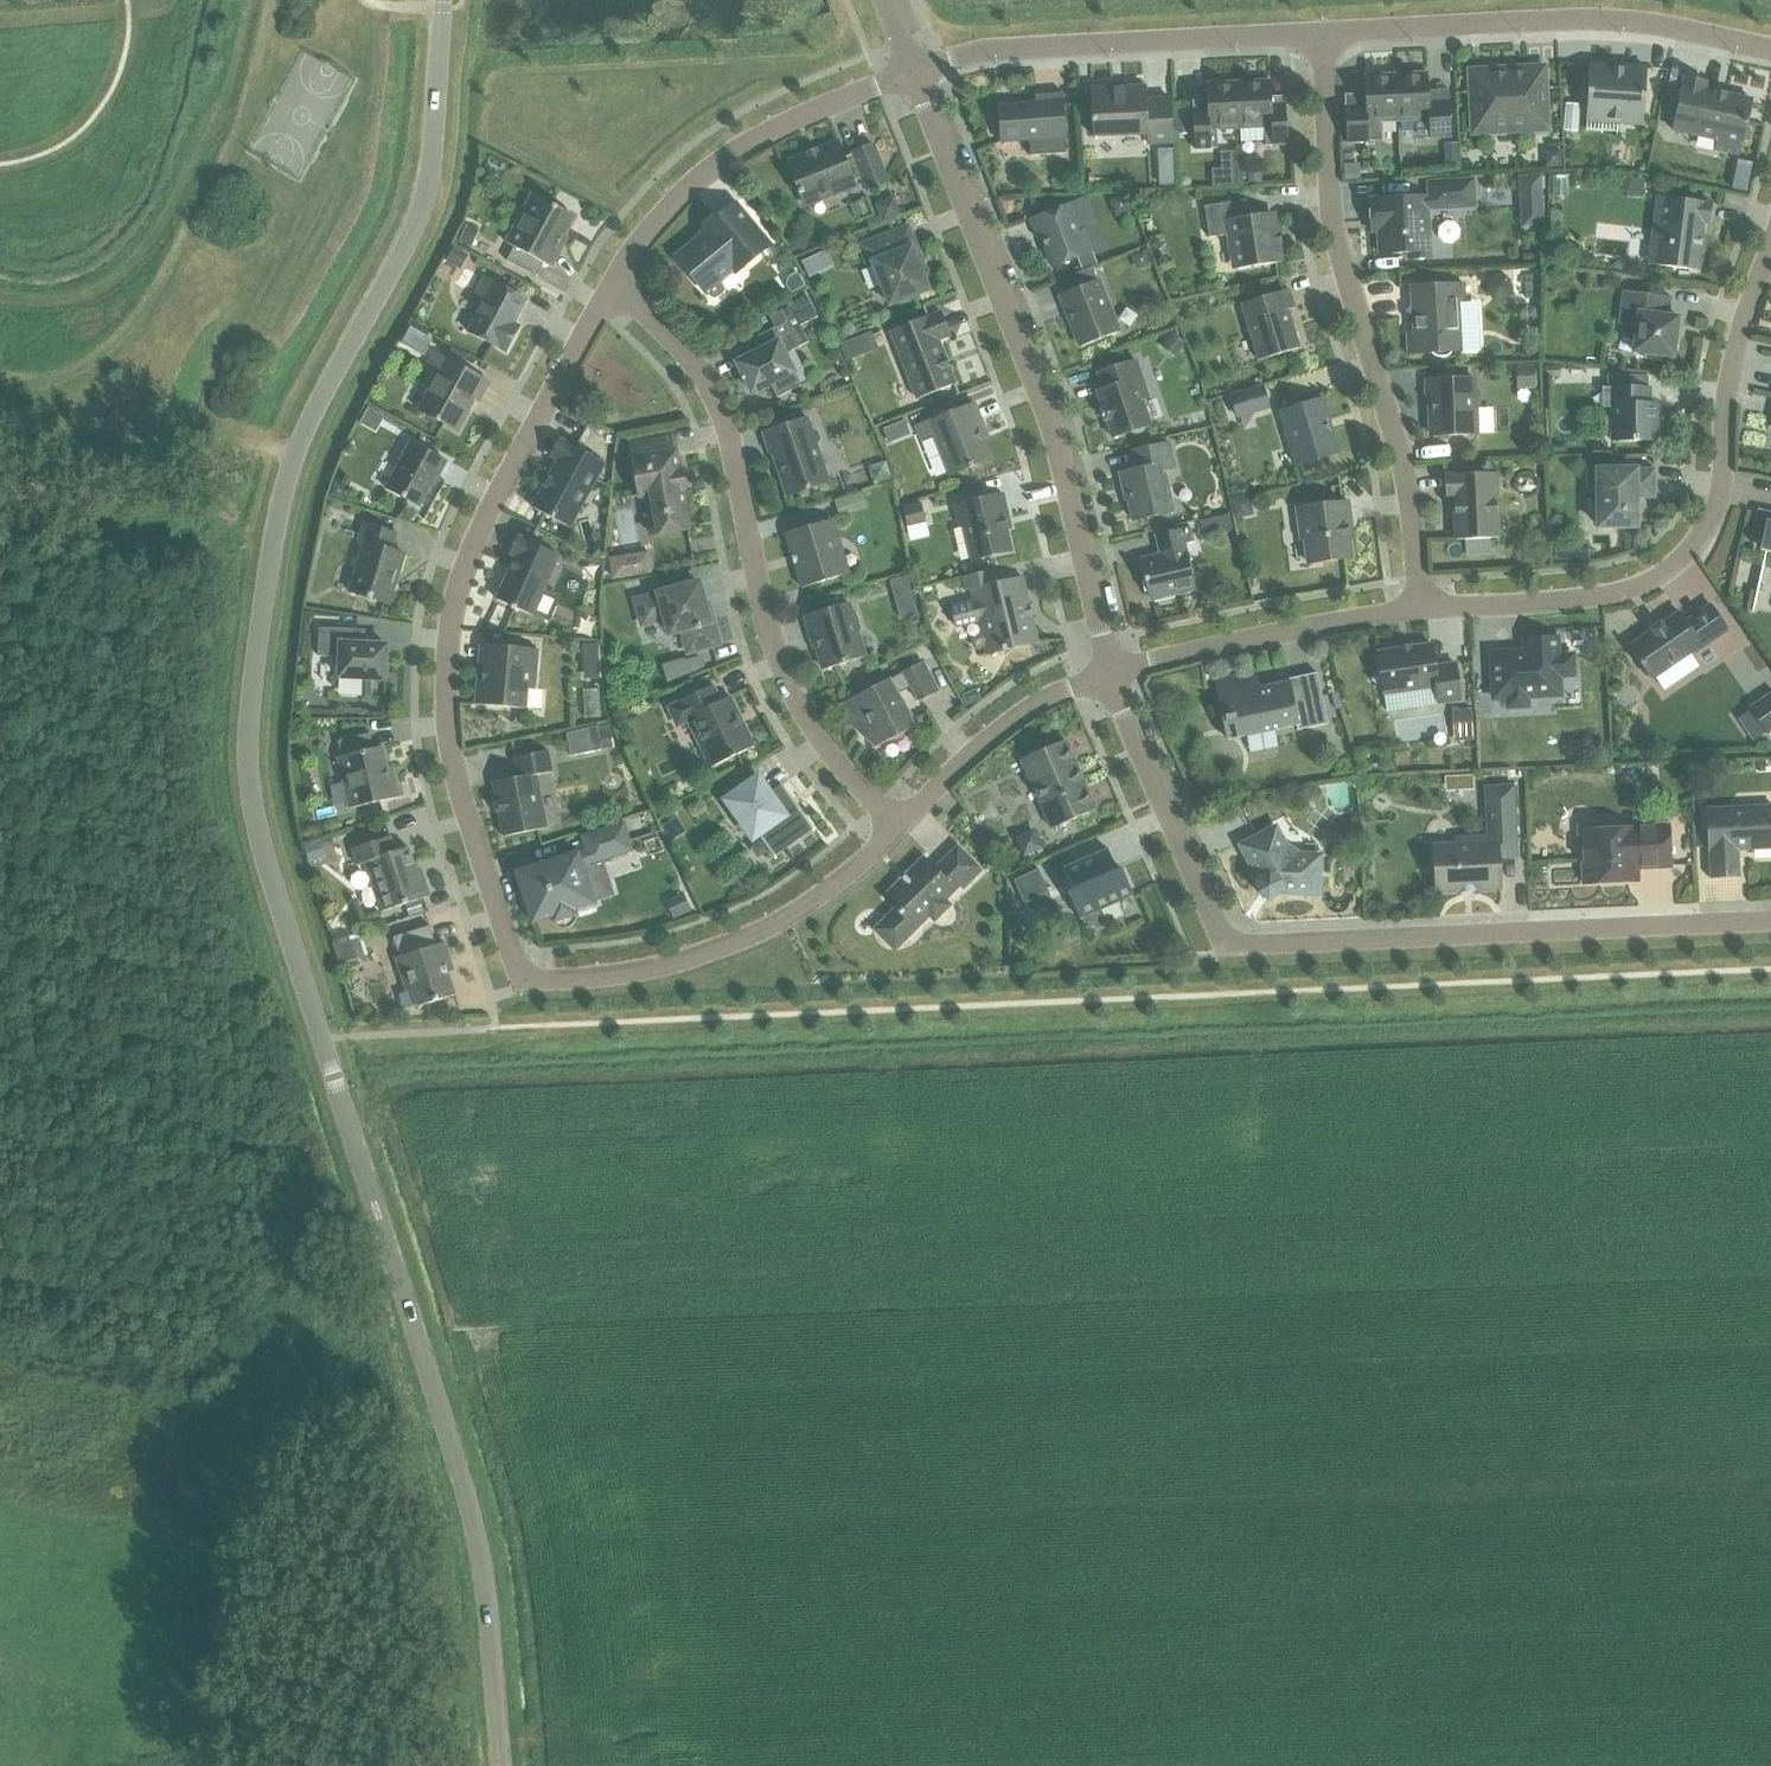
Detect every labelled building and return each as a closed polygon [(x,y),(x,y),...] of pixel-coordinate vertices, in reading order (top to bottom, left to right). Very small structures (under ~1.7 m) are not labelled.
[(1587,112),(1586,129),(1617,131),(1618,123),(1644,125),(1647,68),(1591,64),(1587,112)] [(1529,67),(1470,70),(1472,117),(1491,116),(1491,133),(1549,130),(1547,87),(1530,88),(1529,67)] [(1397,74),(1399,121),(1416,120),(1417,129),(1424,129),(1424,139),(1452,137),(1450,101),(1430,102),(1429,73),(1397,74)] [(1399,121),(1397,74),(1365,76),(1366,106),(1346,107),(1348,143),(1376,141),(1375,131),(1383,131),(1382,122),(1399,121)] [(1685,77),(1673,130),(1721,141),(1722,138),(1742,142),(1741,145),(1742,146),(1753,100),(1705,89),(1707,82),(1685,77)] [(1239,82),(1241,129),(1242,141),(1266,140),(1266,146),(1289,145),(1286,104),(1272,105),(1271,80),(1239,82)] [(1241,129),(1239,82),(1207,84),(1208,108),(1194,109),(1196,149),(1218,148),(1217,130),(1241,129)] [(1147,134),(1148,144),(1174,143),(1172,100),(1148,101),(1147,87),(1091,89),(1094,136),(1147,134)] [(1000,134),(1001,142),(1030,140),(1031,156),(1067,153),(1066,137),(1067,137),(1064,93),(1036,95),(1036,103),(998,106),(999,114),(994,114),(996,134),(1000,134)] [(1584,127),(1585,98),(1570,98),(1569,127),(1584,127)] [(1189,109),(1175,110),(1176,128),(1190,128),(1189,109)] [(1459,141),(1446,142),(1447,163),(1461,162),(1459,141)] [(799,190),(804,202),(864,179),(868,190),(888,182),(873,144),(853,152),(854,154),(844,157),(839,142),(819,150),(818,148),(806,153),(807,155),(788,163),(794,178),(790,183),(793,189),(799,190)] [(1547,152),(1547,166),(1562,166),(1562,151),(1547,152)] [(1382,163),(1344,165),(1345,179),(1383,177),(1382,163)] [(1239,167),(1214,168),(1215,185),(1240,184),(1239,167)] [(1174,169),(1160,170),(1160,184),(1174,184),(1174,169)] [(1263,173),(1249,173),(1249,183),(1263,182),(1263,173)] [(1544,199),(1542,173),(1520,174),(1521,200),(1544,199)] [(1630,188),(1644,189),(1646,177),(1631,175),(1630,188)] [(1379,231),(1381,254),(1409,253),(1409,259),(1431,258),(1428,209),(1435,209),(1435,202),(1475,200),(1474,179),(1429,182),(1430,196),(1370,199),(1372,231),(1379,231)] [(1428,180),(1402,182),(1403,193),(1429,190),(1428,180)] [(515,247),(508,261),(537,277),(544,263),(552,267),(562,250),(558,248),(575,216),(538,196),(520,228),(517,226),(507,243),(515,247)] [(901,215),(894,197),(877,204),(884,222),(901,215)] [(1664,197),(1656,265),(1699,271),(1702,247),(1701,247),(1704,223),(1711,224),(1713,203),(1664,197)] [(1235,245),(1238,269),(1284,262),(1281,242),(1277,243),(1272,213),(1248,216),(1246,200),(1205,206),(1210,238),(1228,235),(1236,243),(1235,245)] [(677,258),(706,293),(707,291),(713,298),(716,299),(725,291),(726,288),(720,281),(734,270),(737,273),(771,245),(736,203),(702,231),(705,234),(677,258)] [(1041,235),(1053,267),(1093,251),(1085,230),(1081,232),(1070,204),(1030,220),(1037,237),(1041,235)] [(467,223),(459,238),(470,245),(479,230),(467,223)] [(891,304),(928,289),(912,247),(916,246),(909,228),(861,247),(869,264),(874,262),(891,304)] [(447,260),(461,268),(468,254),(454,247),(447,260)] [(826,250),(802,262),(810,277),(833,265),(826,250)] [(1133,256),(1138,269),(1152,264),(1147,251),(1133,256)] [(791,277),(789,284),(794,293),(807,286),(799,272),(791,277)] [(514,324),(527,300),(486,278),(474,299),(484,305),(469,332),(507,352),(520,327),(514,324)] [(1083,346),(1118,332),(1098,280),(1060,295),(1066,311),(1068,310),(1083,346)] [(1460,302),(1466,302),(1465,284),(1411,286),(1414,334),(1408,334),(1409,354),(1432,353),(1435,356),(1440,357),(1446,357),(1451,355),(1453,352),(1462,351),(1460,302)] [(1289,310),(1296,308),(1290,289),(1242,304),(1259,360),(1300,348),(1289,310)] [(1662,356),(1674,357),(1677,336),(1679,336),(1680,325),(1679,325),(1680,317),(1669,316),(1672,297),(1624,291),(1621,316),(1624,316),(1637,327),(1634,352),(1646,354),(1646,359),(1661,361),(1662,356)] [(770,315),(775,327),(758,336),(765,349),(738,363),(753,393),(771,384),(778,398),(802,386),(786,354),(808,343),(799,323),(816,314),(806,294),(787,303),(788,305),(770,315)] [(938,340),(952,335),(942,312),(930,317),(929,316),(892,331),(910,377),(908,377),(916,397),(918,397),(919,399),(956,384),(938,340)] [(410,327),(401,343),(424,356),(433,339),(410,327)] [(1176,355),(1185,342),(1172,332),(1162,345),(1176,355)] [(854,338),(841,343),(848,360),(861,355),(854,338)] [(480,402),(490,382),(435,352),(428,365),(440,371),(419,410),(459,431),(476,399),(480,402)] [(1107,420),(1113,438),(1132,432),(1136,434),(1144,432),(1146,427),(1151,425),(1143,399),(1149,397),(1137,360),(1099,373),(1104,389),(1098,391),(1104,409),(1102,410),(1105,420),(1107,420)] [(1561,365),(1544,365),(1544,376),(1561,376),(1561,365)] [(1537,388),(1537,366),(1520,366),(1520,388),(1537,388)] [(1475,408),(1480,408),(1479,389),(1474,389),(1474,378),(1426,380),(1427,400),(1432,400),(1433,436),(1437,436),(1441,440),(1448,439),(1451,436),(1476,435),(1475,408)] [(1265,384),(1231,394),(1237,418),(1272,407),(1265,384)] [(1613,441),(1658,441),(1658,417),(1656,417),(1656,406),(1658,406),(1658,404),(1651,404),(1651,388),(1604,388),(1604,407),(1612,407),(1613,441)] [(1281,411),(1297,466),(1339,453),(1333,431),(1330,432),(1326,419),(1328,418),(1323,399),(1281,411)] [(951,476),(993,459),(984,438),(989,436),(976,403),(917,426),(922,440),(934,435),(951,476)] [(1485,404),(1485,431),(1500,431),(1500,403),(1485,404)] [(369,408),(360,424),(377,432),(385,416),(369,408)] [(817,444),(821,440),(818,431),(813,430),(809,418),(764,434),(770,453),(772,452),(787,496),(830,482),(817,444)] [(891,426),(883,429),(889,444),(897,441),(891,426)] [(570,528),(606,464),(560,438),(551,455),(559,460),(533,507),(570,528)] [(438,478),(447,462),(411,442),(386,488),(421,506),(436,477),(438,478)] [(1165,471),(1175,468),(1169,442),(1133,450),(1138,469),(1121,473),(1125,490),(1127,489),(1134,521),(1174,512),(1165,471)] [(676,451),(634,459),(641,497),(652,494),(659,533),(690,528),(676,451)] [(880,482),(899,475),(893,456),(874,463),(880,482)] [(1599,489),(1599,527),(1637,526),(1637,498),(1656,498),(1655,469),(1587,470),(1587,489),(1599,489)] [(1457,540),(1500,538),(1496,473),(1445,475),(1446,497),(1455,496),(1457,540)] [(334,481),(330,496),(343,500),(347,485),(334,481)] [(863,490),(834,499),(838,514),(867,505),(863,490)] [(1012,551),(1007,529),(1011,528),(1004,494),(956,505),(960,526),(965,525),(973,560),(1012,551)] [(1252,498),(1234,502),(1238,519),(1249,516),(1254,508),(1252,498)] [(1347,521),(1352,521),(1349,501),(1297,508),(1301,539),(1306,539),(1310,564),(1352,558),(1347,521)] [(927,523),(922,504),(904,509),(908,527),(927,523)] [(639,507),(620,507),(620,542),(640,542),(639,507)] [(1759,509),(1752,540),(1768,543),(1766,552),(1770,553),(1770,512),(1759,509)] [(1232,514),(1203,521),(1206,534),(1235,528),(1232,514)] [(803,588),(848,574),(848,573),(842,574),(833,544),(839,542),(832,520),(786,533),(803,588)] [(391,604),(406,554),(392,550),(397,534),(364,524),(359,541),(365,543),(350,591),(391,604)] [(1186,544),(1195,542),(1192,526),(1157,535),(1160,550),(1161,550),(1162,552),(1159,557),(1141,561),(1146,582),(1147,581),(1151,598),(1154,598),(1155,602),(1176,598),(1174,593),(1196,588),(1186,544)] [(532,615),(559,555),(518,536),(511,554),(517,556),(497,600),(513,606),(512,608),(516,610),(517,608),(532,615)] [(1572,544),(1555,544),(1555,560),(1572,559),(1572,544)] [(648,550),(609,558),(613,580),(653,573),(648,550)] [(978,589),(980,597),(950,604),(955,628),(986,621),(993,652),(979,655),(979,656),(1010,649),(1014,652),(1017,647),(1038,642),(1038,641),(1036,642),(1027,605),(1030,605),(1023,578),(997,584),(993,570),(962,577),(965,591),(973,589),(973,590),(978,589)] [(899,601),(913,597),(907,578),(893,582),(899,601)] [(689,652),(719,644),(713,620),(710,621),(699,582),(659,594),(637,601),(643,624),(666,618),(670,634),(683,630),(689,652)] [(814,635),(825,670),(846,663),(851,666),(858,664),(861,659),(865,657),(858,632),(862,631),(857,612),(852,614),(849,603),(804,617),(810,636),(814,635)] [(1653,631),(1630,647),(1643,665),(1642,669),(1646,675),(1651,676),(1653,679),(1701,646),(1702,648),(1729,630),(1711,605),(1687,622),(1680,612),(1662,625),(1661,623),(1652,630),(1653,631)] [(358,629),(320,628),(319,656),(341,657),(340,677),(386,679),(388,645),(357,644),(358,629)] [(1555,676),(1574,675),(1573,655),(1559,656),(1558,638),(1525,640),(1525,652),(1492,653),(1494,691),(1508,691),(1509,707),(1528,706),(1528,697),(1556,695),(1555,676)] [(599,644),(584,645),(585,659),(600,659),(599,644)] [(535,690),(538,649),(490,645),(488,663),(484,663),(483,680),(479,680),(476,705),(526,709),(528,689),(535,690)] [(1381,670),(1373,680),(1383,688),(1384,694),(1385,694),(1388,710),(1439,703),(1462,699),(1457,664),(1435,667),(1432,645),(1413,648),(1412,645),(1400,647),(1401,649),(1378,653),(1381,670)] [(701,653),(662,665),(667,683),(705,668),(701,653)] [(923,662),(905,671),(905,672),(890,679),(840,704),(841,706),(844,704),(855,725),(863,721),(875,746),(872,747),(873,749),(891,740),(896,742),(905,738),(906,732),(915,727),(898,694),(913,687),(920,702),(939,692),(923,662)] [(1298,730),(1328,724),(1318,673),(1287,679),(1288,684),(1260,690),(1257,676),(1217,684),(1217,686),(1225,684),(1232,715),(1226,716),(1227,721),(1235,719),(1239,738),(1297,726),(1298,730)] [(547,714),(550,685),(536,684),(533,712),(547,714)] [(714,684),(679,702),(668,707),(672,714),(685,715),(695,736),(701,733),(716,764),(710,767),(711,768),(755,747),(731,697),(722,701),(714,684)] [(605,685),(576,687),(578,716),(607,714),(605,685)] [(978,689),(963,694),(968,704),(982,699),(978,689)] [(1752,707),(1770,733),(1770,694),(1752,707)] [(1472,709),(1455,710),(1457,738),(1474,737),(1472,709)] [(611,726),(599,728),(603,750),(615,748),(611,726)] [(582,731),(586,754),(603,750),(599,728),(582,731)] [(338,757),(350,809),(400,797),(396,777),(390,779),(383,746),(374,748),(371,733),(339,741),(342,756),(338,757)] [(1022,759),(1053,829),(1078,818),(1083,819),(1090,816),(1092,811),(1096,810),(1066,740),(1040,751),(1035,749),(1028,752),(1026,757),(1022,759)] [(538,775),(553,772),(549,751),(515,758),(519,777),(493,782),(497,803),(495,803),(497,813),(499,812),(504,837),(548,828),(538,775)] [(814,832),(816,831),(783,785),(771,793),(759,777),(726,800),(754,839),(759,835),(776,859),(777,858),(775,854),(812,828),(814,832)] [(1433,845),(1435,893),(1503,889),(1500,843),(1517,843),(1515,786),(1498,787),(1499,805),(1487,806),(1488,835),(1455,837),(1455,844),(1433,845)] [(1713,879),(1738,877),(1737,848),(1747,848),(1747,849),(1770,847),(1770,807),(1707,810),(1709,850),(1711,850),(1713,879)] [(678,816),(663,824),(673,840),(687,831),(678,816)] [(603,849),(630,841),(624,824),(583,836),(588,851),(579,854),(579,853),(555,861),(554,860),(541,864),(542,865),(518,872),(519,878),(522,889),(523,889),(533,922),(554,916),(555,921),(557,924),(561,927),(565,928),(569,927),(572,925),(575,922),(576,918),(576,914),(574,909),(594,903),(583,866),(605,858),(603,849)] [(1583,845),(1585,885),(1638,882),(1638,868),(1672,866),(1670,826),(1598,829),(1598,825),(1586,826),(1579,834),(1579,846),(1583,845)] [(1320,896),(1322,855),(1300,854),(1287,846),(1277,827),(1241,845),(1260,881),(1259,893),(1269,899),(1280,894),(1320,896)] [(1017,838),(1024,855),(1043,847),(1035,830),(1017,838)] [(391,836),(353,849),(358,865),(366,863),(382,912),(431,896),(425,877),(419,879),(409,847),(396,851),(391,836)] [(322,858),(317,841),(304,845),(309,862),(322,858)] [(1129,869),(1145,863),(1140,847),(1124,853),(1129,869)] [(964,889),(981,871),(958,849),(941,866),(942,866),(937,871),(925,858),(885,898),(897,909),(884,923),(873,917),(873,918),(906,937),(930,914),(932,915),(938,916),(946,908),(946,902),(944,900),(960,884),(964,889)] [(1100,910),(1134,895),(1122,868),(1118,870),(1108,849),(1064,869),(1073,890),(1069,892),(1080,919),(1082,918),(1086,927),(1091,928),(1102,923),(1104,919),(1100,910)] [(1039,870),(1015,881),(1025,903),(1049,893),(1039,870)] [(684,892),(666,901),(674,919),(692,910),(684,892)] [(1049,893),(1025,903),(1035,925),(1058,914),(1049,893)] [(422,902),(407,907),(410,917),(425,913),(422,902)] [(408,975),(418,1007),(456,995),(446,963),(451,961),(445,942),(437,945),(431,926),(394,937),(400,957),(397,958),(403,977),(408,975)] [(360,933),(333,942),(340,963),(365,954),(360,933)]
